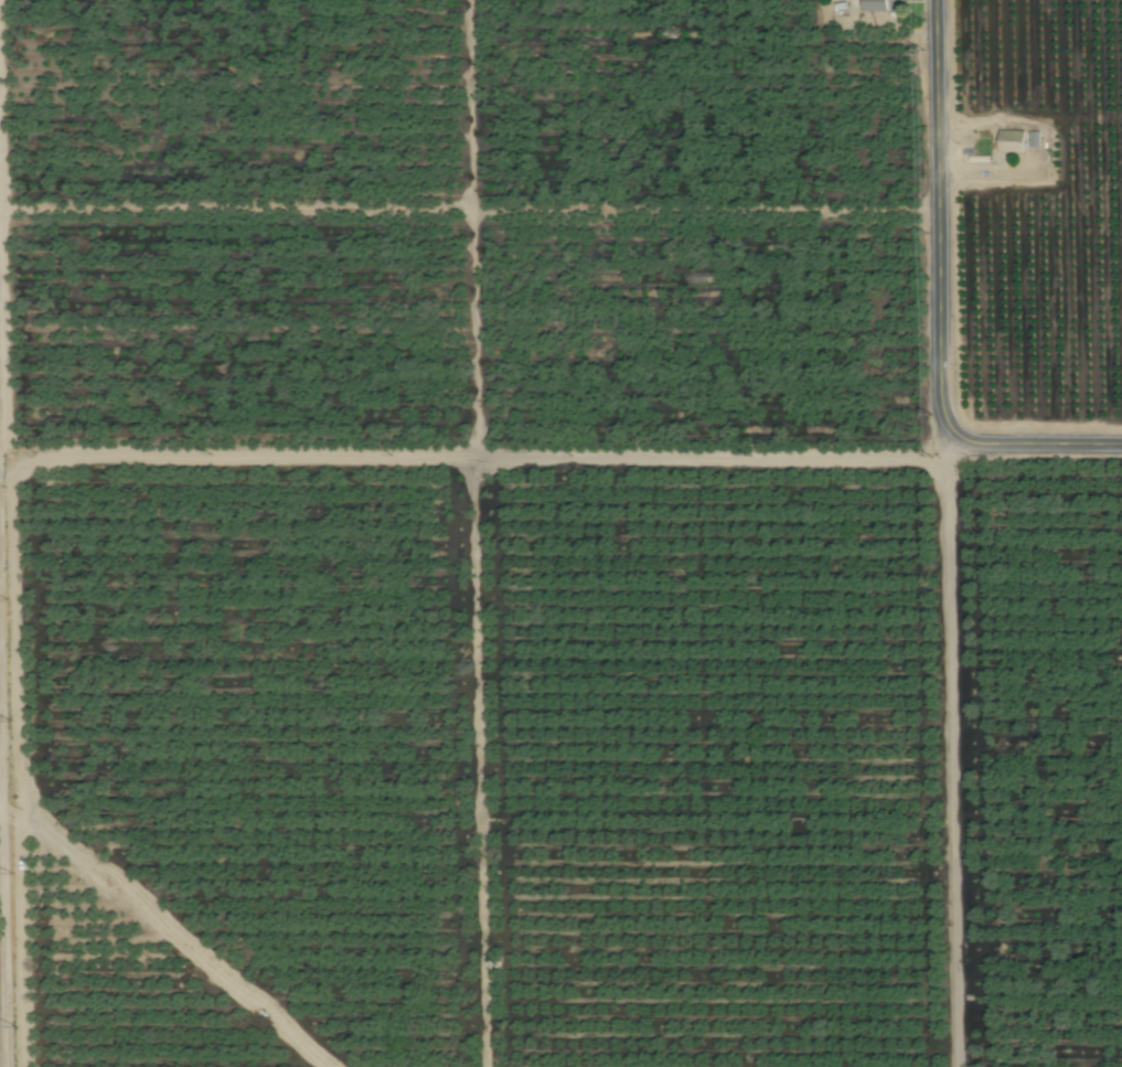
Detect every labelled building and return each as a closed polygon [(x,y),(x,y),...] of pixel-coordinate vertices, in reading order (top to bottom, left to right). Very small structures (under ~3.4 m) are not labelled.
[(895,11),(895,0),(862,0),(862,11),(895,11)] [(1023,131),(997,130),(997,152),(1022,153),(1023,131)] [(1037,132),(1029,132),(1029,147),(1037,147),(1037,132)]
